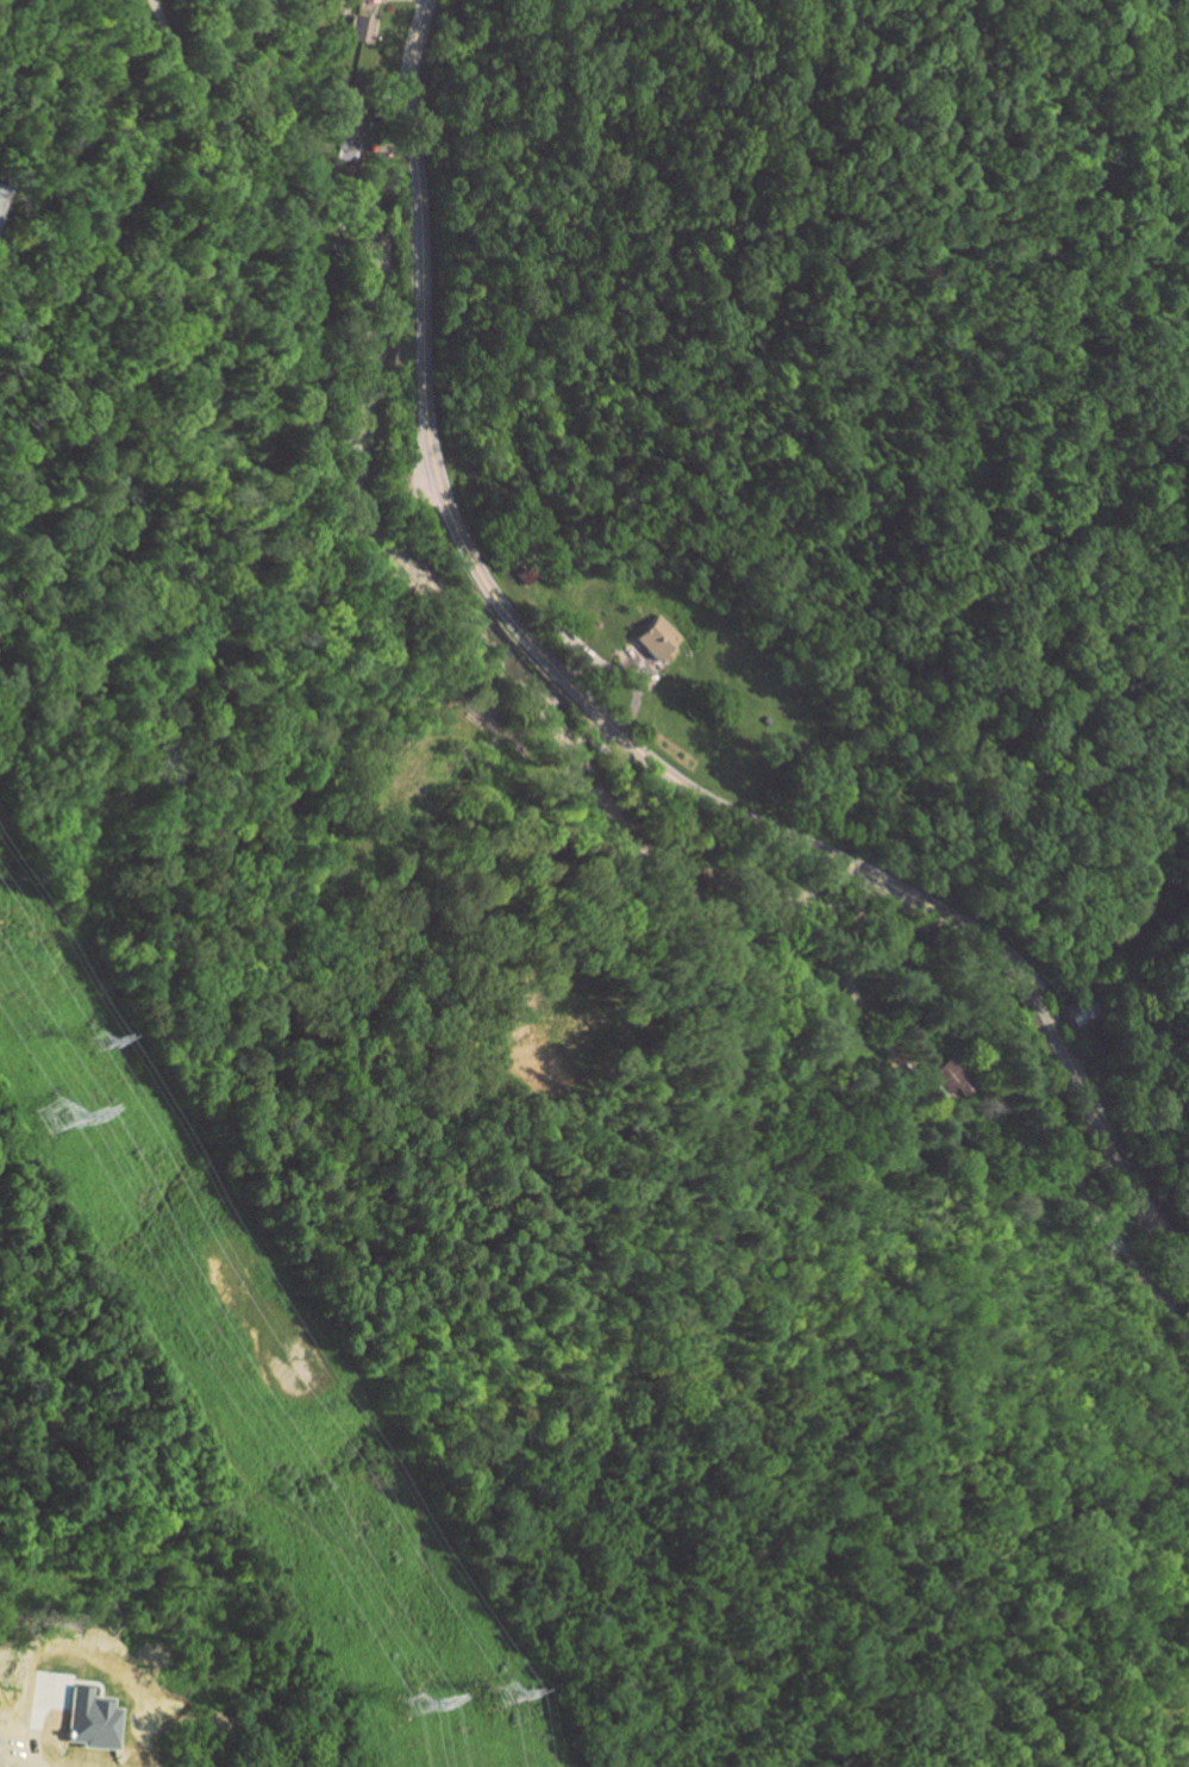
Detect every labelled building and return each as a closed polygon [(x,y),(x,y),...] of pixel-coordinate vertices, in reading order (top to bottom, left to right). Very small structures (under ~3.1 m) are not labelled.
[(684,637),(658,613),(636,638),(662,662),(684,637)] [(1064,1004),(1072,1025),(1102,1015),(1094,993),(1064,1004)] [(117,1749),(120,1705),(89,1703),(90,1688),(71,1686),(66,1745),(117,1749)] [(49,1699),(62,1713),(70,1706),(57,1691),(49,1699)]
